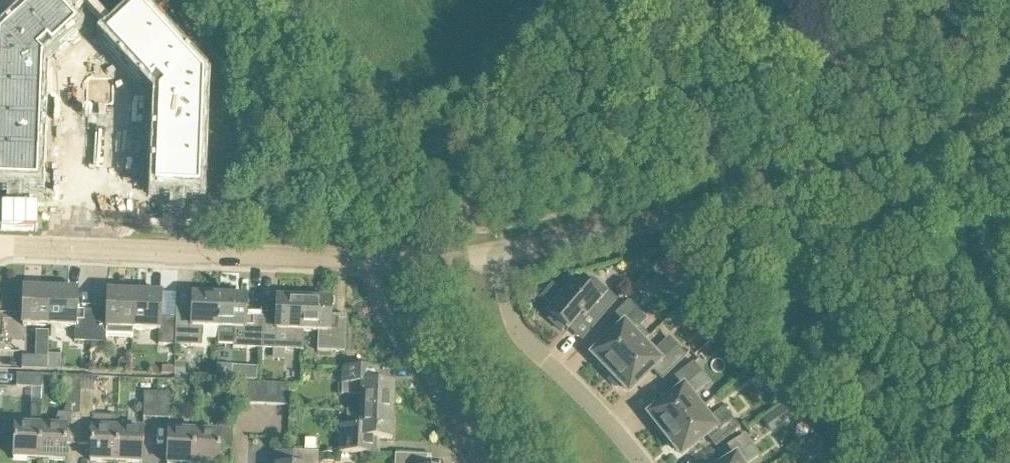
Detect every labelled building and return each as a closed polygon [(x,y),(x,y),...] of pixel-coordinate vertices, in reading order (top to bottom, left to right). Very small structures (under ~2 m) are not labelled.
[(19,57),(19,69),(41,69),(41,63),(41,62),(75,31),(46,0),(43,0),(0,40),(0,56),(19,57)] [(58,4),(69,16),(70,17),(71,17),(72,18),(73,18),(74,18),(76,17),(77,17),(78,16),(89,6),(90,5),(90,4),(91,3),(91,2),(91,0),(62,0),(58,4)] [(109,37),(105,41),(148,87),(180,57),(138,11),(109,37)] [(736,27),(734,15),(724,16),(726,29),(736,27)] [(40,95),(41,69),(19,69),(19,57),(0,56),(0,93),(40,95)] [(180,57),(148,87),(149,88),(158,98),(157,105),(179,106),(180,94),(202,95),(203,81),(180,57)] [(39,126),(40,95),(0,93),(0,124),(39,126)] [(157,105),(156,130),(201,132),(202,95),(180,94),(179,106),(157,105)] [(38,157),(39,126),(0,124),(0,156),(38,157)] [(156,130),(155,162),(200,163),(201,132),(156,130)] [(37,188),(38,157),(0,156),(0,187),(37,188)] [(154,192),(154,193),(199,194),(200,163),(155,162),(154,192)] [(552,320),(549,323),(562,334),(564,330),(567,333),(580,317),(584,321),(587,317),(597,325),(616,302),(593,283),(585,292),(576,284),(574,285),(571,282),(561,293),(553,287),(543,299),(554,309),(548,316),(552,320)] [(22,327),(49,328),(50,291),(24,290),(22,327)] [(74,344),(91,345),(92,317),(76,317),(77,292),(50,291),(49,328),(75,330),(74,344)] [(107,331),(133,332),(135,294),(108,293),(107,318),(92,317),(91,345),(100,345),(106,345),(107,331)] [(175,348),(176,321),(160,320),(161,295),(135,294),(133,332),(159,333),(158,347),(175,348)] [(203,330),(219,330),(220,298),(193,297),(192,321),(176,320),(176,321),(175,348),(202,349),(203,330)] [(233,350),(260,351),(262,323),(246,323),(246,299),(220,298),(219,330),(218,346),(233,347),(233,350)] [(303,334),(305,301),(277,300),(276,324),(262,323),(260,351),(287,352),(303,353),(303,334)] [(305,301),(303,334),(318,334),(318,353),(344,354),(346,326),(330,326),(331,302),(305,301)] [(597,366),(609,378),(643,345),(632,335),(645,322),(628,305),(607,325),(616,334),(615,337),(594,358),(600,363),(597,366)] [(714,339),(723,330),(715,321),(706,331),(714,339)] [(739,351),(726,334),(713,344),(726,361),(739,351)] [(643,345),(609,378),(620,390),(623,387),(629,393),(650,373),(653,373),(662,381),(686,358),(669,341),(653,356),(643,345)] [(91,345),(90,353),(100,350),(100,345),(91,345)] [(22,371),(47,372),(48,359),(22,358),(22,371)] [(237,377),(262,378),(262,365),(237,364),(237,377)] [(174,365),(174,377),(184,377),(185,365),(174,365)] [(653,427),(663,440),(700,410),(691,399),(708,385),(693,366),(667,386),(674,396),(674,399),(651,418),(656,424),(653,427)] [(361,398),(360,413),(360,414),(393,415),(394,388),(379,387),(379,372),(343,370),(341,397),(361,398)] [(42,377),(17,376),(16,390),(42,390),(42,377)] [(234,406),(246,406),(246,385),(235,385),(234,406)] [(246,406),(256,406),(257,385),(246,385),(246,406)] [(256,406),(267,407),(268,386),(257,385),(256,406)] [(267,407),(278,407),(279,386),(268,386),(267,407)] [(279,386),(278,407),(288,408),(289,386),(279,386)] [(66,446),(78,447),(80,392),(71,392),(63,416),(58,416),(54,428),(41,428),(39,461),(65,462),(66,446)] [(118,431),(92,430),(93,392),(80,392),(78,447),(91,447),(90,462),(117,462),(118,431)] [(143,420),(156,420),(157,395),(144,394),(143,420)] [(157,395),(156,420),(169,421),(170,395),(157,395)] [(780,407),(781,401),(778,398),(773,397),(769,400),(768,405),(771,409),(776,410),(780,407)] [(13,460),(39,461),(41,404),(31,404),(30,428),(15,427),(13,460)] [(289,408),(288,420),(297,421),(298,409),(289,408)] [(700,410),(663,440),(673,452),(676,450),(681,457),(704,439),(708,439),(715,448),(738,430),(723,411),(709,422),(700,410)] [(360,414),(360,413),(346,413),(346,428),(340,428),(339,455),(380,457),(380,441),(392,442),(393,415),(360,414)] [(13,438),(13,426),(5,425),(4,437),(13,438)] [(193,462),(219,462),(219,452),(232,453),(233,427),(220,427),(220,435),(194,434),(193,462)] [(117,462),(142,462),(143,432),(118,431),(117,462)] [(194,434),(168,433),(167,462),(193,462),(194,434)] [(758,459),(744,438),(720,454),(726,462),(751,462),(758,459)] [(318,454),(293,453),(292,462),(318,462),(318,454)]
